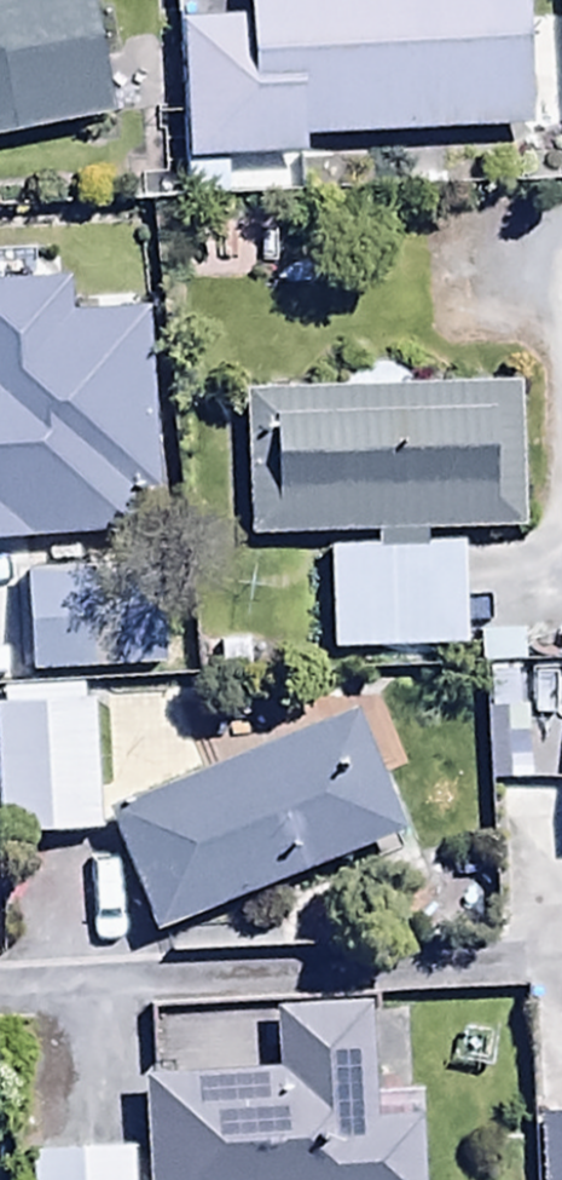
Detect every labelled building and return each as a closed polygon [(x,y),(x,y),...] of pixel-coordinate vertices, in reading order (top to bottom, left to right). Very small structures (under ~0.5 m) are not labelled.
[(110,73),(96,0),(0,0),(0,93),(110,73)] [(249,17),(174,21),(182,200),(227,197),(225,158),(307,155),(306,137),(527,127),(524,0),(248,0),(249,17)] [(243,492),(511,487),(508,347),(240,352),(243,492)] [(180,435),(19,439),(23,630),(184,626),(180,435)] [(329,603),(468,602),(468,501),(329,501),(329,603)] [(0,652),(0,790),(97,784),(88,646),(0,652)] [(161,883),(403,792),(359,678),(118,768),(161,883)] [(143,1179),(425,1179),(419,1090),(371,1092),(367,1008),(273,1014),(276,1072),(137,1080),(143,1179)] [(25,1099),(30,1179),(138,1179),(133,1093),(25,1099)] [(539,1119),(540,1179),(561,1179),(561,1119),(539,1119)]
